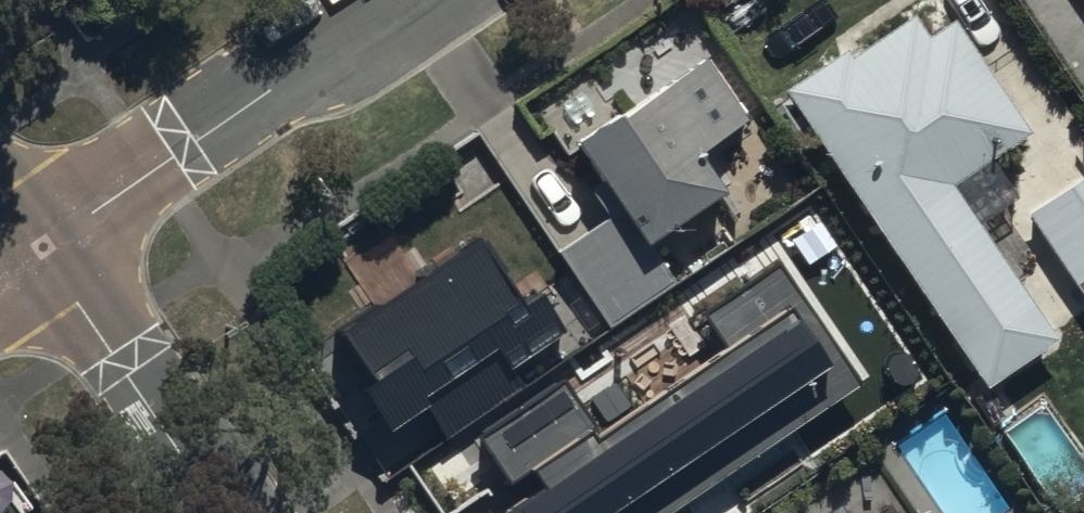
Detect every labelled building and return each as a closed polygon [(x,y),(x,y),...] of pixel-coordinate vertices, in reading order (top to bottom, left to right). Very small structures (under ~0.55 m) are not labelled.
[(905,7),(854,42),(780,92),(981,385),(1055,335),(950,182),(1001,147),(1028,129),(950,17),(924,35),(905,7)] [(705,52),(648,90),(645,85),(573,134),(621,204),(559,246),(614,326),(677,284),(644,235),(715,187),(694,156),(750,118),(705,52)] [(1083,285),(1083,174),(1032,209),(1083,285)] [(510,365),(543,342),(565,327),(535,283),(513,299),(469,235),(336,325),(410,433),(429,420),(445,443),(526,388),(510,365)] [(864,384),(781,261),(705,313),(726,344),(597,430),(561,376),(475,433),(510,485),(534,470),(544,485),(503,512),(671,512),(864,384)] [(838,504),(825,512),(844,512),(838,504)]
